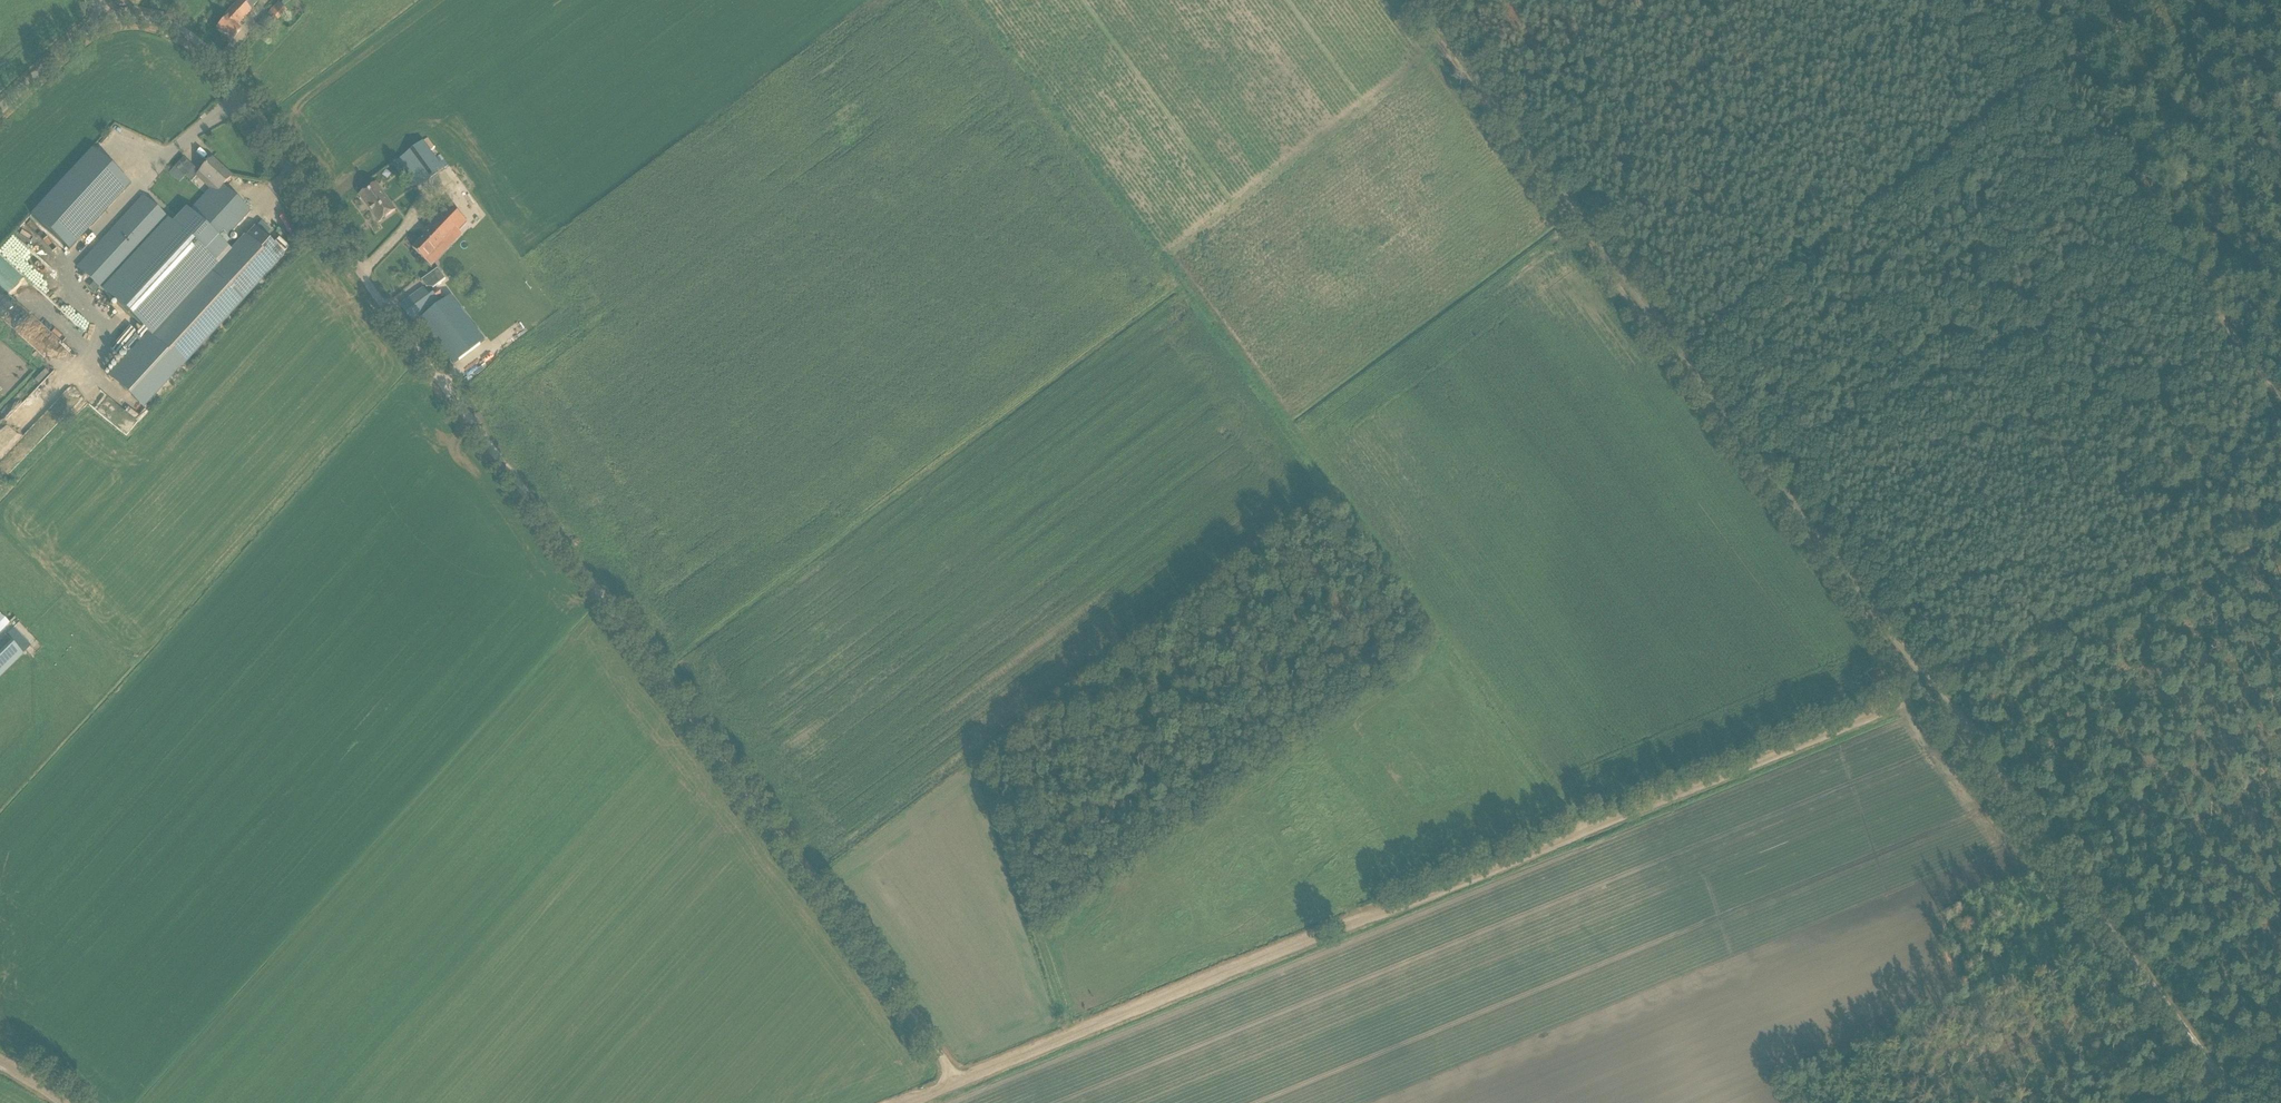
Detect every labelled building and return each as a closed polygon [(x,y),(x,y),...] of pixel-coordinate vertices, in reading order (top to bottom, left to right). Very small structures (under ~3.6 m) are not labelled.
[(230,42),(241,30),(236,26),(251,10),(250,10),(257,2),(255,0),(239,0),(224,15),(226,17),(216,28),(230,42)] [(269,13),(266,16),(265,15),(256,25),(263,32),(276,18),(278,20),(286,11),(283,7),(288,2),(286,0),(284,0),(280,4),(277,2),(268,12),(269,13)] [(423,142),(405,155),(425,183),(443,169),(423,142)] [(91,150),(31,216),(70,251),(130,186),(91,150)] [(183,158),(174,168),(183,177),(193,167),(183,158)] [(143,196),(77,268),(142,330),(151,338),(231,252),(221,243),(236,227),(244,219),(250,212),(233,196),(222,186),(231,177),(212,159),(204,167),(199,173),(213,186),(210,189),(215,194),(194,217),(186,209),(185,210),(186,211),(173,225),(168,220),(145,199),(143,196)] [(360,196),(379,222),(395,210),(376,184),(360,196)] [(425,236),(413,249),(425,261),(436,250),(438,252),(445,245),(467,222),(464,220),(450,206),(442,214),(431,226),(423,234),(425,236)] [(302,226),(297,231),(301,235),(306,230),(302,226)] [(151,338),(113,379),(143,407),(181,365),(182,366),(284,255),(265,237),(254,228),(231,252),(151,338)] [(278,238),(273,244),(283,253),(288,247),(278,238)] [(438,268),(431,273),(439,284),(440,283),(445,279),(438,268)] [(11,296),(0,285),(0,297),(3,294),(8,299),(11,296)] [(400,305),(412,321),(439,301),(434,294),(429,297),(423,288),(400,305)] [(451,296),(420,319),(454,364),(485,341),(451,296)] [(103,414),(125,434),(136,423),(114,402),(103,414)] [(22,654),(3,635),(0,638),(0,676),(22,654)]
